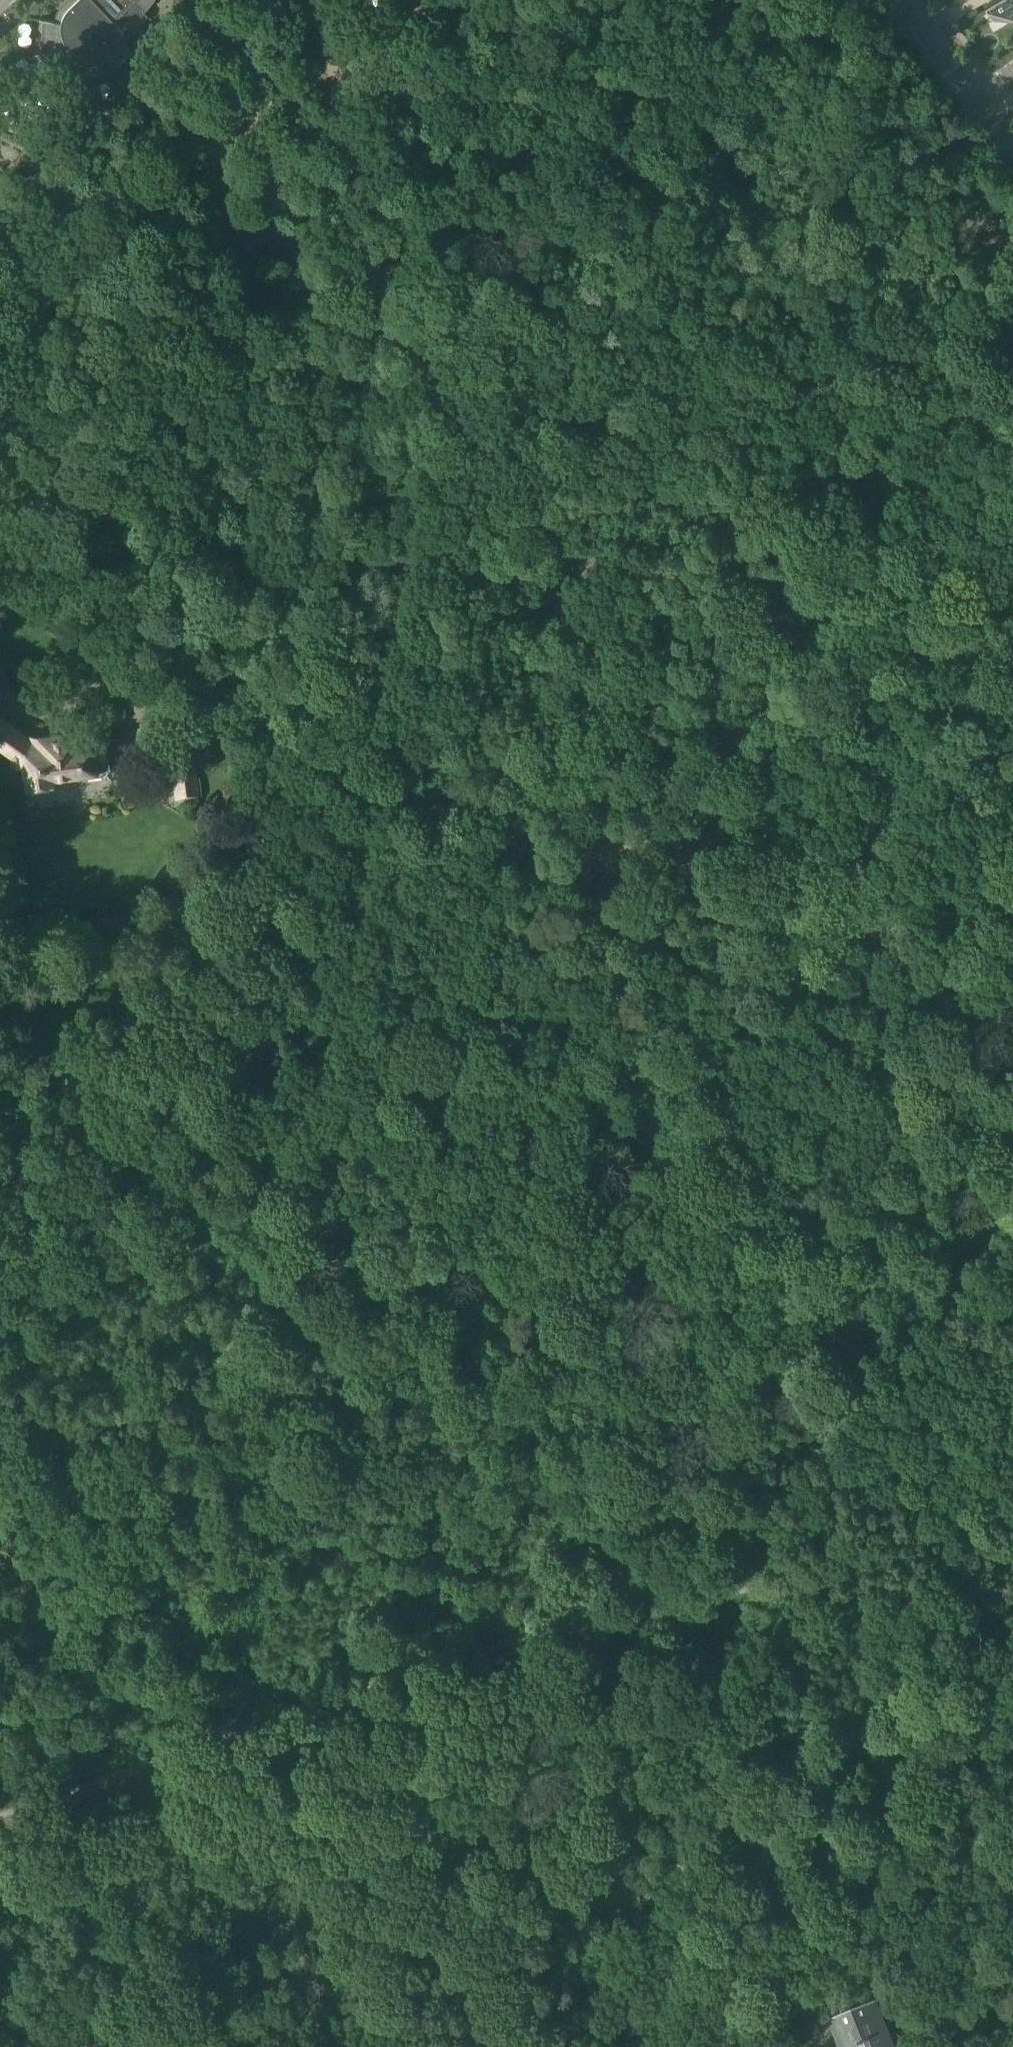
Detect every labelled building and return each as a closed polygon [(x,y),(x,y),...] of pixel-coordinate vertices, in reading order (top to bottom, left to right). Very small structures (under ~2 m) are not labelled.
[(68,7),(66,10),(64,12),(63,15),(62,18),(61,21),(40,17),(40,19),(43,19),(43,36),(49,51),(47,53),(48,54),(53,50),(64,62),(79,68),(78,74),(80,74),(81,69),(95,69),(111,63),(122,55),(131,46),(124,40),(145,20),(144,18),(148,15),(144,11),(147,8),(149,5),(151,3),(152,0),(76,0),(68,7)] [(990,1),(993,7),(998,15),(1012,13),(1012,0),(992,0),(990,1)] [(0,717),(0,745),(12,754),(14,764),(26,762),(30,784),(51,781),(50,775),(82,771),(88,775),(102,773),(106,767),(102,736),(76,740),(75,730),(29,737),(0,717)] [(175,799),(198,796),(194,762),(169,765),(171,780),(173,780),(175,799)] [(837,2033),(883,2015),(872,1987),(848,1993),(826,2005),(837,2033)] [(837,2033),(843,2046),(884,2046),(894,2043),(883,2015),(837,2033)]
